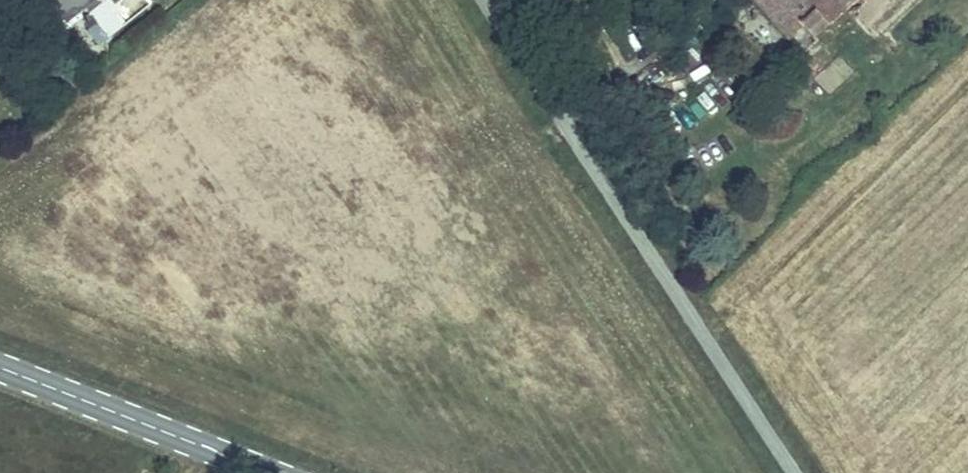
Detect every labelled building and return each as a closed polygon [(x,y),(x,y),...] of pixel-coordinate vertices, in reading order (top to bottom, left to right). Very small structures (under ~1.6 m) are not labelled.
[(110,0),(103,0),(86,15),(106,39),(149,2),(147,0),(119,0),(114,4),(110,0)] [(804,60),(821,45),(817,39),(861,0),(751,0),(804,60)]
